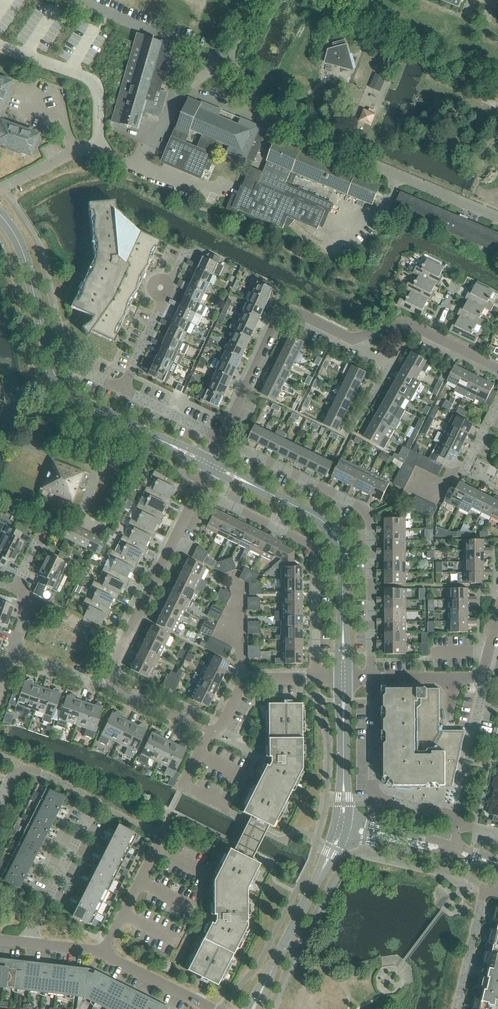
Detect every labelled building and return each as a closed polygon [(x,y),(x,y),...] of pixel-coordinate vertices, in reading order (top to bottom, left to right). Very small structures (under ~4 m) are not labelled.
[(138,34),(113,122),(114,122),(139,129),(143,116),(145,117),(146,112),(161,117),(168,93),(163,91),(161,90),(171,55),(168,55),(171,43),(163,41),(163,42),(147,37),(147,36),(138,34)] [(333,43),(335,49),(330,50),(327,62),(353,69),(349,54),(350,54),(346,39),(333,43)] [(376,74),(370,87),(380,91),(385,78),(376,74)] [(10,84),(0,80),(0,111),(10,84)] [(246,160),(246,159),(253,162),(267,130),(260,127),(260,126),(241,118),(238,124),(219,116),(219,115),(219,114),(219,113),(218,112),(218,111),(217,111),(216,110),(215,110),(214,110),(213,110),(212,110),(211,110),(207,113),(205,110),(199,108),(201,103),(189,98),(162,161),(201,178),(205,169),(208,170),(211,163),(208,162),(211,153),(216,140),(229,146),(226,152),(246,160)] [(365,109),(361,120),(372,125),(377,114),(365,109)] [(7,148),(9,147),(16,150),(16,151),(20,153),(22,152),(30,155),(37,136),(2,124),(4,118),(0,116),(0,144),(3,145),(3,147),(7,148)] [(276,140),(268,161),(291,171),(373,205),(382,185),(276,140)] [(231,197),(226,210),(237,214),(239,210),(283,228),(285,225),(289,227),(295,221),(295,220),(296,220),(295,219),(298,217),(307,225),(318,230),(319,226),(325,211),(329,202),(286,184),(291,171),(268,161),(263,173),(262,173),(251,168),(243,186),(241,186),(237,196),(236,199),(231,197)] [(402,193),(395,209),(497,253),(497,233),(402,193)] [(90,332),(113,342),(117,335),(114,334),(116,327),(123,316),(127,302),(135,291),(139,277),(147,266),(150,252),(157,248),(160,241),(136,230),(116,212),(115,201),(88,204),(89,212),(92,212),(94,218),(92,232),(96,246),(95,258),(92,271),(84,283),(80,296),(77,301),(74,300),(70,307),(92,317),(90,322),(81,328),(87,336),(90,332)] [(214,274),(220,276),(224,266),(218,263),(221,258),(211,253),(208,259),(204,257),(199,267),(214,274)] [(413,273),(419,276),(419,275),(436,284),(439,285),(439,284),(443,283),(442,280),(442,279),(439,278),(445,267),(427,259),(422,269),(416,266),(413,273)] [(199,267),(194,277),(210,284),(214,274),(199,267)] [(405,289),(411,292),(411,291),(428,300),(431,302),(434,295),(431,294),(436,284),(419,275),(419,276),(414,285),(408,282),(407,285),(406,288),(405,289)] [(194,277),(190,287),(205,294),(210,284),(194,277)] [(254,292),(269,299),(274,289),(270,287),(271,285),(270,283),(265,281),(263,281),(262,284),(258,282),(254,292)] [(485,308),(491,311),(494,305),(489,302),(494,292),(476,283),(471,293),(469,292),(466,299),(468,300),(485,308)] [(188,292),(185,296),(201,303),(205,294),(190,287),(188,286),(187,288),(182,286),(183,286),(186,288),(185,290),(188,292)] [(411,291),(411,292),(406,301),(400,298),(397,305),(423,318),(426,311),(423,310),(428,300),(411,291)] [(254,292),(249,302),(264,309),(269,299),(254,292)] [(185,296),(181,306),(202,316),(206,306),(201,303),(185,296)] [(480,318),(485,308),(468,300),(463,310),(461,308),(458,315),(460,316),(477,324),(477,325),(483,327),(486,321),(480,318)] [(249,302),(245,312),(260,319),(264,309),(249,302)] [(181,306),(176,316),(192,323),(197,326),(202,316),(181,306)] [(245,312),(240,322),(255,329),(260,319),(245,312)] [(176,316),(172,326),(187,333),(192,323),(176,316)] [(450,331),(475,344),(478,337),(472,334),(477,325),(477,324),(460,316),(455,326),(453,324),(450,331)] [(240,322),(235,331),(251,338),(255,329),(240,322)] [(172,326),(167,336),(182,343),(187,333),(172,326)] [(235,331),(231,341),(246,348),(251,338),(235,331)] [(305,342),(291,335),(286,345),(300,352),(305,342)] [(167,336),(163,345),(178,353),(183,355),(184,355),(189,346),(182,343),(167,336)] [(231,341),(226,351),(242,358),(246,348),(231,341)] [(158,355),(173,362),(178,364),(183,355),(178,353),(163,345),(158,355)] [(300,352),(286,345),(281,355),(295,362),(300,352)] [(226,351),(222,361),(237,368),(242,358),(226,351)] [(431,363),(413,352),(407,362),(426,372),(431,363)] [(158,355),(154,365),(169,372),(171,373),(174,374),(178,364),(173,362),(158,355)] [(295,362),(281,355),(277,365),(290,372),(295,362)] [(214,369),(217,371),(233,378),(237,368),(222,361),(218,359),(214,369)] [(407,362),(402,371),(416,380),(422,370),(407,362)] [(367,372),(347,363),(342,373),(362,382),(367,372)] [(166,383),(171,373),(169,372),(154,365),(149,375),(166,383)] [(290,372),(277,365),(272,375),(285,381),(290,372)] [(465,371),(455,366),(448,381),(458,386),(465,371)] [(217,371),(213,380),(228,387),(233,378),(217,371)] [(402,371),(397,381),(415,391),(421,382),(416,380),(402,371)] [(465,396),(467,391),(475,376),(465,371),(458,386),(455,391),(465,396)] [(362,382),(342,373),(348,376),(344,385),(357,392),(362,382)] [(285,381),(272,375),(267,384),(281,391),(285,381)] [(465,396),(474,401),(475,399),(484,380),(475,376),(467,391),(465,396)] [(228,387),(213,380),(209,390),(208,390),(224,397),(228,387)] [(494,385),(484,380),(475,399),(491,407),(497,393),(492,390),(494,385)] [(397,381),(391,390),(406,398),(410,401),(415,391),(397,381)] [(182,393),(184,387),(178,384),(176,390),(182,393)] [(281,391),(267,384),(262,394),(276,401),(281,391)] [(357,392),(344,385),(339,395),(352,402),(357,392)] [(206,389),(201,399),(219,407),(224,397),(208,390),(209,390),(206,389)] [(386,399),(400,408),(406,398),(391,390),(386,399)] [(352,402),(339,395),(334,405),(347,411),(352,402)] [(381,409),(399,420),(405,410),(400,408),(386,399),(381,409)] [(347,411),(334,405),(329,415),(343,421),(347,411)] [(435,405),(431,415),(435,418),(440,408),(435,405)] [(468,413),(465,411),(459,408),(456,412),(462,415),(466,417),(468,413)] [(375,418),(394,429),(399,420),(381,409),(375,418)] [(343,421),(329,415),(324,425),(338,431),(343,421)] [(430,427),(435,418),(431,415),(426,425),(430,427)] [(449,425),(468,434),(473,424),(454,415),(449,425)] [(370,428),(389,439),(395,429),(394,429),(375,418),(370,428)] [(420,418),(415,428),(420,431),(424,421),(420,418)] [(255,425),(249,439),(259,444),(265,430),(255,425)] [(426,425),(421,435),(426,437),(430,427),(426,425)] [(444,434),(463,444),(468,434),(449,425),(444,434)] [(384,448),(389,439),(370,428),(364,437),(384,448)] [(420,431),(415,428),(410,438),(415,440),(420,431)] [(265,430),(259,444),(268,448),(275,435),(265,430)] [(463,444),(444,434),(439,444),(459,453),(463,444)] [(275,435),(268,448),(278,453),(285,440),(275,435)] [(410,438),(405,448),(410,450),(411,449),(415,440),(410,438)] [(285,440),(278,453),(288,458),(294,444),(285,440)] [(459,453),(439,444),(437,443),(430,459),(433,460),(438,463),(443,465),(446,459),(454,463),(459,453)] [(294,444),(288,458),(297,463),(304,449),(294,444)] [(404,462),(410,450),(405,448),(403,446),(399,454),(396,453),(394,456),(404,462)] [(304,449),(297,463),(307,467),(314,454),(304,449)] [(404,462),(404,463),(401,467),(413,473),(416,466),(411,449),(410,450),(404,462)] [(411,449),(416,466),(422,468),(427,457),(411,449)] [(389,460),(391,456),(384,452),(381,458),(388,462),(389,460)] [(314,454),(307,467),(317,472),(323,459),(314,454)] [(427,457),(422,468),(427,471),(433,460),(430,459),(427,457)] [(332,477),(342,482),(351,463),(341,458),(332,477)] [(327,477),(333,464),(323,459),(317,472),(327,477)] [(40,489),(71,502),(75,492),(76,492),(84,472),(52,460),(40,489)] [(433,460),(427,471),(432,474),(438,463),(433,460)] [(342,482),(350,485),(352,486),(361,468),(351,463),(342,482)] [(438,463),(432,474),(438,477),(444,465),(443,465),(438,463)] [(413,473),(401,467),(399,473),(410,478),(413,473)] [(354,487),(362,491),(371,473),(361,468),(352,486),(350,485),(348,489),(352,491),(354,487)] [(180,483),(154,471),(151,477),(146,487),(152,490),(169,498),(174,489),(177,490),(180,483)] [(371,473),(362,491),(369,495),(371,496),(380,478),(371,473)] [(410,478),(399,473),(396,478),(407,484),(410,478)] [(367,499),(372,501),(374,497),(381,501),(390,482),(380,478),(371,496),(369,495),(367,499)] [(407,484),(396,478),(393,484),(405,489),(407,484)] [(459,509),(470,487),(460,482),(458,486),(452,484),(445,499),(451,501),(450,504),(459,509)] [(172,500),(169,498),(152,490),(146,487),(143,494),(138,503),(144,506),(161,514),(166,505),(169,506),(172,500)] [(470,487),(459,509),(469,513),(472,507),(477,497),(480,492),(470,487)] [(480,492),(477,497),(472,507),(482,512),(489,497),(480,492)] [(416,496),(411,507),(416,510),(422,499),(416,496)] [(492,517),(497,504),(497,498),(496,497),(495,497),(494,499),(489,497),(482,512),(492,517)] [(422,499),(416,510),(421,513),(427,501),(422,499)] [(427,501),(421,513),(427,515),(432,504),(427,501)] [(164,516),(161,514),(144,506),(138,503),(135,510),(141,513),(136,522),(153,531),(158,521),(161,522),(164,516)] [(432,504),(427,515),(432,518),(438,507),(432,504)] [(217,534),(226,516),(214,510),(205,528),(217,534)] [(393,514),(393,519),(385,519),(385,527),(385,530),(406,530),(406,518),(406,511),(400,511),(393,514)] [(217,534),(228,539),(236,521),(226,516),(217,534)] [(156,532),(130,519),(127,526),(133,529),(128,539),(145,547),(150,537),(153,539),(156,532)] [(228,539),(238,544),(247,526),(236,521),(228,539)] [(62,538),(99,555),(101,550),(103,547),(105,541),(69,525),(62,538)] [(258,531),(247,526),(238,544),(245,548),(243,552),(247,554),(249,550),(258,531)] [(385,530),(385,527),(381,527),(381,532),(385,532),(386,540),(406,540),(406,530),(385,530)] [(18,552),(20,547),(21,548),(24,542),(18,539),(21,534),(17,532),(9,528),(6,534),(4,537),(0,535),(0,543),(18,552)] [(249,550),(260,555),(269,537),(258,531),(249,550)] [(122,536),(115,552),(114,552),(137,563),(142,553),(145,555),(148,548),(145,547),(128,539),(122,536)] [(274,555),(281,559),(293,551),(279,544),(280,542),(269,537),(260,555),(271,560),(274,555)] [(406,540),(386,540),(386,549),(385,551),(406,551),(406,540)] [(464,540),(464,551),(484,551),(484,553),(488,553),(488,549),(484,549),(484,540),(464,540)] [(1,564),(5,566),(8,560),(14,563),(16,557),(15,557),(18,552),(0,543),(0,565),(1,564)] [(197,546),(194,552),(205,557),(208,552),(197,546)] [(385,551),(386,549),(381,549),(381,554),(385,554),(385,562),(406,562),(406,551),(385,551)] [(137,563),(112,551),(109,557),(115,560),(110,570),(127,578),(132,568),(134,569),(137,563)] [(281,559),(281,580),(301,579),(301,567),(294,567),(294,551),(293,551),(281,559)] [(484,551),(464,551),(464,562),(484,562),(484,553),(484,551)] [(191,557),(203,563),(205,557),(194,552),(191,557)] [(45,559),(43,564),(60,573),(65,563),(68,564),(71,558),(60,553),(57,558),(47,553),(44,559),(45,559)] [(230,571),(236,570),(232,558),(226,560),(230,571)] [(182,570),(200,579),(206,568),(187,559),(182,570)] [(230,571),(226,560),(220,561),(216,563),(213,568),(224,573),(230,571)] [(406,562),(385,562),(386,570),(386,573),(406,573),(406,570),(406,562)] [(464,562),(464,573),(484,573),(484,575),(489,575),(489,570),(484,570),(484,562),(464,562)] [(65,575),(60,573),(43,564),(40,569),(39,569),(37,574),(42,577),(39,583),(56,591),(65,575)] [(110,570),(104,567),(101,573),(107,576),(102,586),(119,594),(124,584),(127,586),(130,579),(127,578),(110,570)] [(244,567),(239,579),(244,581),(250,570),(244,567)] [(177,581),(195,590),(200,579),(182,570),(177,581)] [(250,570),(244,581),(249,583),(261,576),(250,570)] [(386,573),(386,570),(381,570),(381,575),(386,575),(386,584),(406,584),(406,573),(386,573)] [(484,573),(464,573),(458,573),(458,584),(464,584),(484,584),(484,575),(484,573)] [(261,576),(249,583),(249,588),(261,588),(261,576)] [(281,580),(281,592),(301,592),(301,579),(281,580)] [(96,591),(91,600),(109,609),(113,599),(116,601),(119,594),(102,586),(93,581),(90,588),(96,591)] [(190,601),(193,594),(198,596),(199,592),(195,590),(177,581),(172,592),(190,601)] [(40,583),(35,594),(41,597),(46,586),(40,583)] [(231,593),(220,588),(217,594),(229,599),(231,594),(231,593)] [(386,589),(386,598),(386,600),(406,600),(406,589),(386,589)] [(448,589),(448,600),(468,600),(468,602),(473,602),(473,597),(468,597),(468,589),(448,589)] [(190,601),(172,592),(166,602),(185,611),(189,614),(191,610),(186,608),(190,601)] [(281,592),(281,604),(302,604),(301,592),(281,592)] [(0,594),(0,613),(10,617),(12,612),(13,612),(15,606),(4,602),(6,597),(0,594)] [(215,599),(226,605),(229,599),(217,594),(215,599)] [(109,609),(85,598),(82,604),(88,607),(83,617),(101,626),(106,616),(108,617),(112,610),(109,609)] [(386,611),(406,611),(406,600),(386,600),(386,598),(381,598),(381,603),(386,603),(386,611)] [(468,600),(448,600),(448,611),(469,611),(468,602),(468,600)] [(179,622),(183,616),(189,618),(191,614),(189,614),(185,611),(166,602),(161,613),(179,622)] [(302,616),(302,604),(281,604),(281,611),(275,611),(275,616),(302,616)] [(212,605),(209,610),(221,616),(223,610),(212,605)] [(207,616),(218,621),(221,616),(209,610),(207,616)] [(386,622),(406,621),(406,611),(386,611),(386,619),(386,622)] [(448,611),(448,621),(469,621),(469,624),(473,624),(473,619),(469,619),(469,611),(448,611)] [(0,628),(1,626),(7,628),(9,622),(8,622),(10,617),(0,613),(0,628)] [(180,631),(176,629),(179,622),(161,613),(156,624),(178,636),(180,631)] [(281,628),(302,627),(302,616),(275,616),(275,621),(281,621),(281,628)] [(386,619),(382,619),(382,624),(386,624),(386,632),(406,632),(406,621),(386,622),(386,619)] [(202,626),(213,632),(216,626),(204,621),(202,626)] [(448,621),(448,633),(469,633),(469,624),(469,621),(448,621)] [(170,635),(151,626),(146,637),(164,646),(170,635)] [(199,632),(210,637),(213,632),(202,626),(199,632)] [(302,640),(302,627),(281,628),(281,636),(275,636),(275,640),(281,640),(302,640)] [(386,632),(386,641),(386,643),(406,643),(406,632),(386,632)] [(141,648),(159,657),(164,646),(146,637),(141,648)] [(205,648),(210,651),(216,640),(210,637),(207,644),(205,648)] [(210,651),(216,654),(221,642),(216,640),(210,651)] [(281,640),(281,652),(302,651),(302,640),(281,640)] [(386,654),(406,654),(406,643),(386,643),(386,641),(382,641),(382,646),(386,646),(386,654)] [(216,654),(221,656),(227,645),(221,642),(216,654)] [(227,645),(221,656),(226,659),(232,648),(227,645)] [(136,658),(154,667),(159,657),(141,648),(136,658)] [(302,651),(281,652),(281,658),(274,658),(274,664),(302,664),(302,651)] [(210,655),(205,666),(223,675),(229,664),(210,655)] [(130,669),(148,678),(154,667),(136,658),(130,669)] [(205,666),(200,677),(218,686),(223,675),(205,666)] [(218,686),(200,677),(194,674),(192,678),(198,680),(194,687),(213,696),(218,686)] [(169,688),(174,677),(169,675),(163,686),(169,688)] [(180,680),(174,677),(169,688),(174,691),(180,680)] [(35,711),(43,687),(33,684),(33,682),(32,680),(29,679),(27,680),(26,682),(25,681),(19,697),(13,694),(10,702),(16,704),(14,711),(23,714),(25,707),(35,711)] [(43,687),(35,711),(44,714),(42,721),(50,724),(61,694),(59,693),(60,692),(59,689),(55,688),(53,689),(53,691),(43,687)] [(189,698),(207,707),(213,696),(194,687),(189,698)] [(384,689),(385,786),(453,786),(466,731),(440,731),(440,689),(384,689)] [(67,722),(76,725),(85,702),(75,699),(75,697),(74,695),(71,694),(69,695),(68,696),(66,696),(56,726),(65,729),(67,722)] [(85,702),(76,725),(86,729),(84,736),(92,739),(103,709),(101,708),(102,706),(100,704),(97,703),(95,704),(94,706),(85,702)] [(250,817),(268,826),(273,828),(272,827),(302,769),(301,704),(302,704),(267,704),(268,704),(268,757),(266,756),(265,756),(264,757),(265,757),(262,763),(261,763),(261,764),(265,766),(242,812),(241,812),(250,817)] [(109,739),(118,744),(129,721),(120,717),(120,715),(120,713),(116,711),(114,712),(113,714),(112,713),(98,742),(106,746),(109,739)] [(138,726),(129,721),(118,744),(127,748),(124,754),(132,758),(146,730),(145,729),(145,727),(144,725),(141,724),(139,724),(138,726)] [(149,759),(158,763),(169,741),(159,736),(160,735),(159,732),(156,731),(154,732),(153,733),(152,732),(138,761),(146,765),(149,759)] [(169,741),(158,763),(167,767),(164,774),(172,778),(186,749),(184,748),(185,747),(184,745),(181,743),(179,744),(178,745),(169,741)] [(34,811),(51,820),(54,813),(63,817),(67,808),(59,804),(62,796),(46,788),(34,811)] [(34,792),(30,800),(34,802),(38,794),(34,792)] [(494,793),(493,799),(490,798),(489,803),(497,805),(497,794),(494,793)] [(489,803),(488,807),(491,808),(489,814),(494,815),(493,821),(497,822),(497,805),(489,803)] [(23,834),(39,842),(43,835),(51,839),(56,831),(47,826),(51,820),(34,811),(23,834)] [(248,821),(246,826),(233,851),(251,860),(266,830),(268,826),(250,817),(248,821)] [(112,842),(109,849),(125,857),(137,834),(120,826),(117,833),(108,829),(104,838),(112,842)] [(11,856),(15,858),(28,865),(32,858),(40,862),(44,853),(36,849),(39,842),(23,834),(11,856)] [(251,860),(233,851),(228,848),(228,849),(229,849),(213,881),(213,914),(211,914),(210,914),(209,915),(210,915),(207,921),(206,920),(206,921),(211,924),(187,970),(186,970),(218,986),(217,985),(247,926),(247,889),(259,864),(260,865),(260,864),(253,861),(251,860)] [(101,864),(97,871),(114,880),(125,857),(109,849),(105,856),(97,851),(92,860),(101,864)] [(16,888),(20,880),(29,884),(33,876),(25,872),(28,865),(15,858),(11,856),(0,879),(16,888)] [(114,880),(97,871),(94,878),(85,874),(81,883),(90,887),(86,894),(103,902),(114,880)] [(103,902),(86,894),(82,901),(74,896),(70,905),(78,909),(74,917),(91,925),(103,902)] [(473,1008),(497,1008),(497,906),(473,1008)] [(83,996),(109,1008),(166,1008),(94,973),(86,971),(0,961),(0,987),(83,996)]
